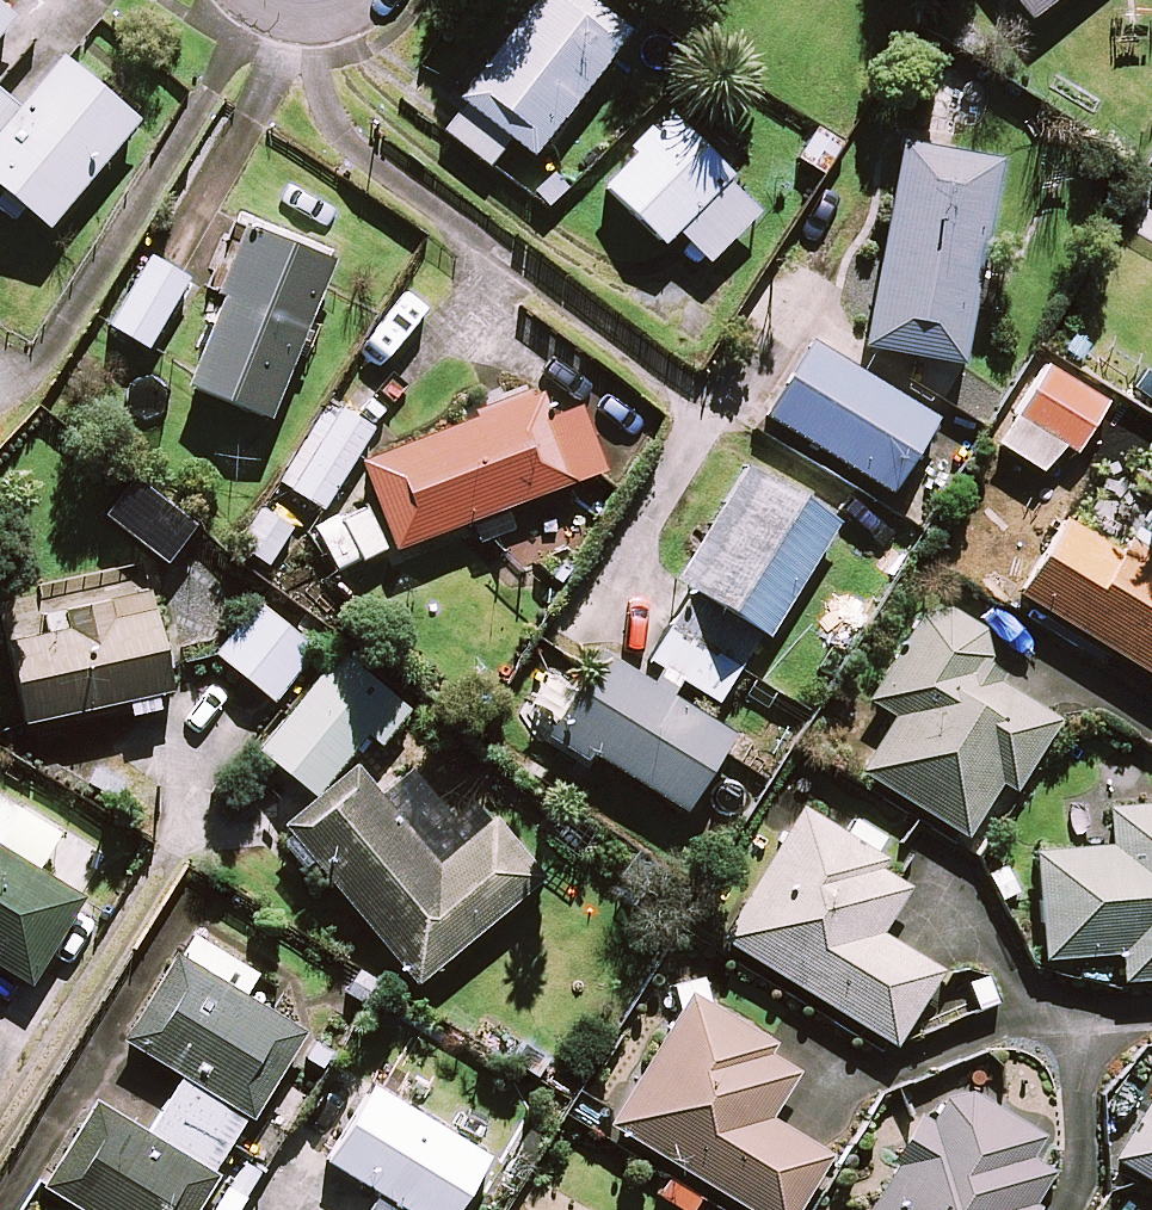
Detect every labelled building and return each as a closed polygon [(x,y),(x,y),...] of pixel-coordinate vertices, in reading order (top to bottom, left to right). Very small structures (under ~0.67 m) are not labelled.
[(583,0),(535,0),(456,100),(463,105),(442,132),(485,166),(506,139),(529,156),(625,33),(583,0)] [(1032,11),(1047,0),(1024,0),(1032,11)] [(0,1),(0,34),(16,14),(0,1)] [(41,237),(140,115),(67,55),(20,113),(0,97),(0,203),(41,237)] [(759,207),(663,113),(627,150),(633,156),(602,188),(659,244),(673,230),(706,261),(759,207)] [(995,163),(900,145),(862,346),(957,364),(995,163)] [(327,262),(243,227),(215,294),(222,297),(185,386),(262,418),(327,262)] [(184,279),(148,259),(110,329),(146,349),(184,279)] [(932,421),(809,343),(763,415),(886,493),(932,421)] [(996,445),(1040,472),(1058,443),(1073,452),(1104,401),(1045,365),(996,445)] [(374,506),(392,550),(504,507),(511,525),(539,514),(534,499),(600,473),(575,409),(544,421),(533,394),(357,462),(374,506)] [(367,438),(327,411),(279,482),(319,509),(367,438)] [(654,676),(674,689),(680,679),(717,700),(757,632),(766,637),(834,522),(742,468),(674,583),(691,593),(651,661),(660,667),(654,676)] [(1118,555),(1063,522),(1018,596),(1151,678),(1151,498),(1118,555)] [(52,598),(0,608),(0,615),(23,723),(124,702),(128,719),(158,713),(155,696),(169,693),(148,593),(121,583),(119,576),(50,590),(52,598)] [(313,650),(256,603),(214,654),(271,701),(313,650)] [(916,626),(912,631),(868,701),(894,718),(860,771),(962,837),(999,779),(1012,788),(1054,722),(997,686),(979,674),(980,672),(984,666),(985,659),(986,652),(986,645),(984,638),(981,632),(977,626),(972,622),(967,617),(961,614),(954,613),(947,612),(940,612),(933,614),(927,617),(921,621),(916,626)] [(407,711),(340,654),(257,750),(311,797),(366,733),(379,744),(407,711)] [(674,689),(654,676),(648,686),(597,655),(550,730),(681,811),(728,736),(668,699),(674,689)] [(435,866),(355,771),(285,830),(413,984),(542,877),(492,818),(435,866)] [(26,983),(91,878),(82,873),(93,855),(0,798),(0,967),(26,983)] [(1151,980),(1151,809),(1110,809),(1111,848),(1037,849),(1039,956),(1117,954),(1117,981),(1151,980)] [(852,819),(843,835),(801,810),(721,940),(892,1045),(937,971),(877,934),(906,886),(879,869),(884,861),(871,853),(881,837),(852,819)] [(190,936),(124,1042),(182,1078),(147,1133),(96,1102),(43,1188),(80,1209),(191,1209),(301,1032),(238,993),(251,973),(190,936)] [(689,994),(609,1126),(748,1209),(799,1209),(832,1155),(769,1117),(803,1062),(689,994)] [(1051,1177),(1031,1166),(1045,1141),(951,1087),(937,1112),(927,1106),(867,1209),(1032,1209),(1051,1177)] [(368,1088),(324,1161),(378,1194),(368,1209),(453,1209),(484,1159),(368,1088)] [(1113,1161),(1151,1184),(1151,1096),(1113,1161)]
